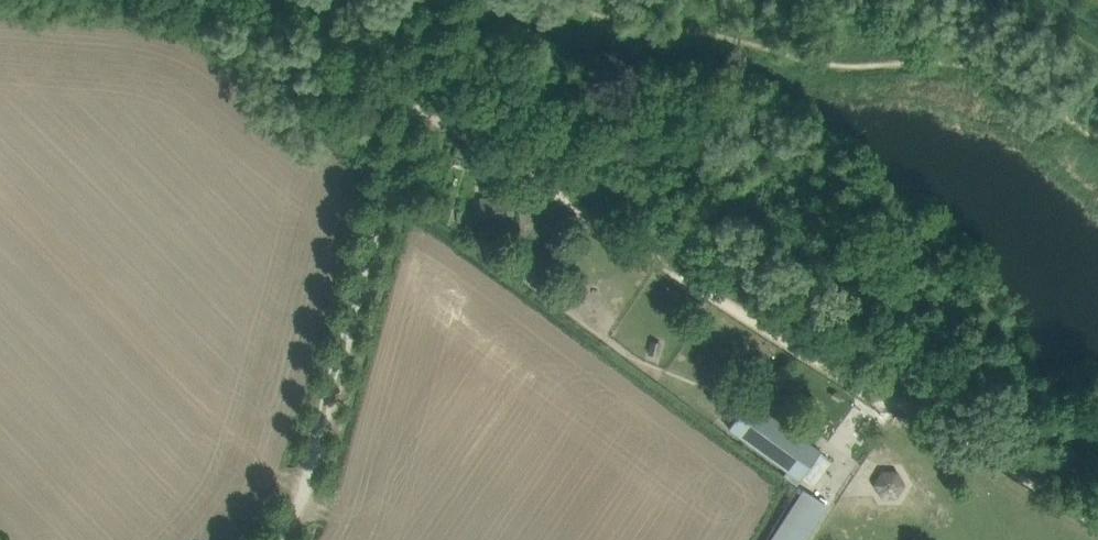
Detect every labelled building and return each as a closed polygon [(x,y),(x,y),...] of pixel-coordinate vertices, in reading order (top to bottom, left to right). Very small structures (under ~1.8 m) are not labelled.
[(821,450),(750,399),(730,427),(801,479),(821,450)] [(804,489),(774,539),(804,539),(827,502),(804,489)]
